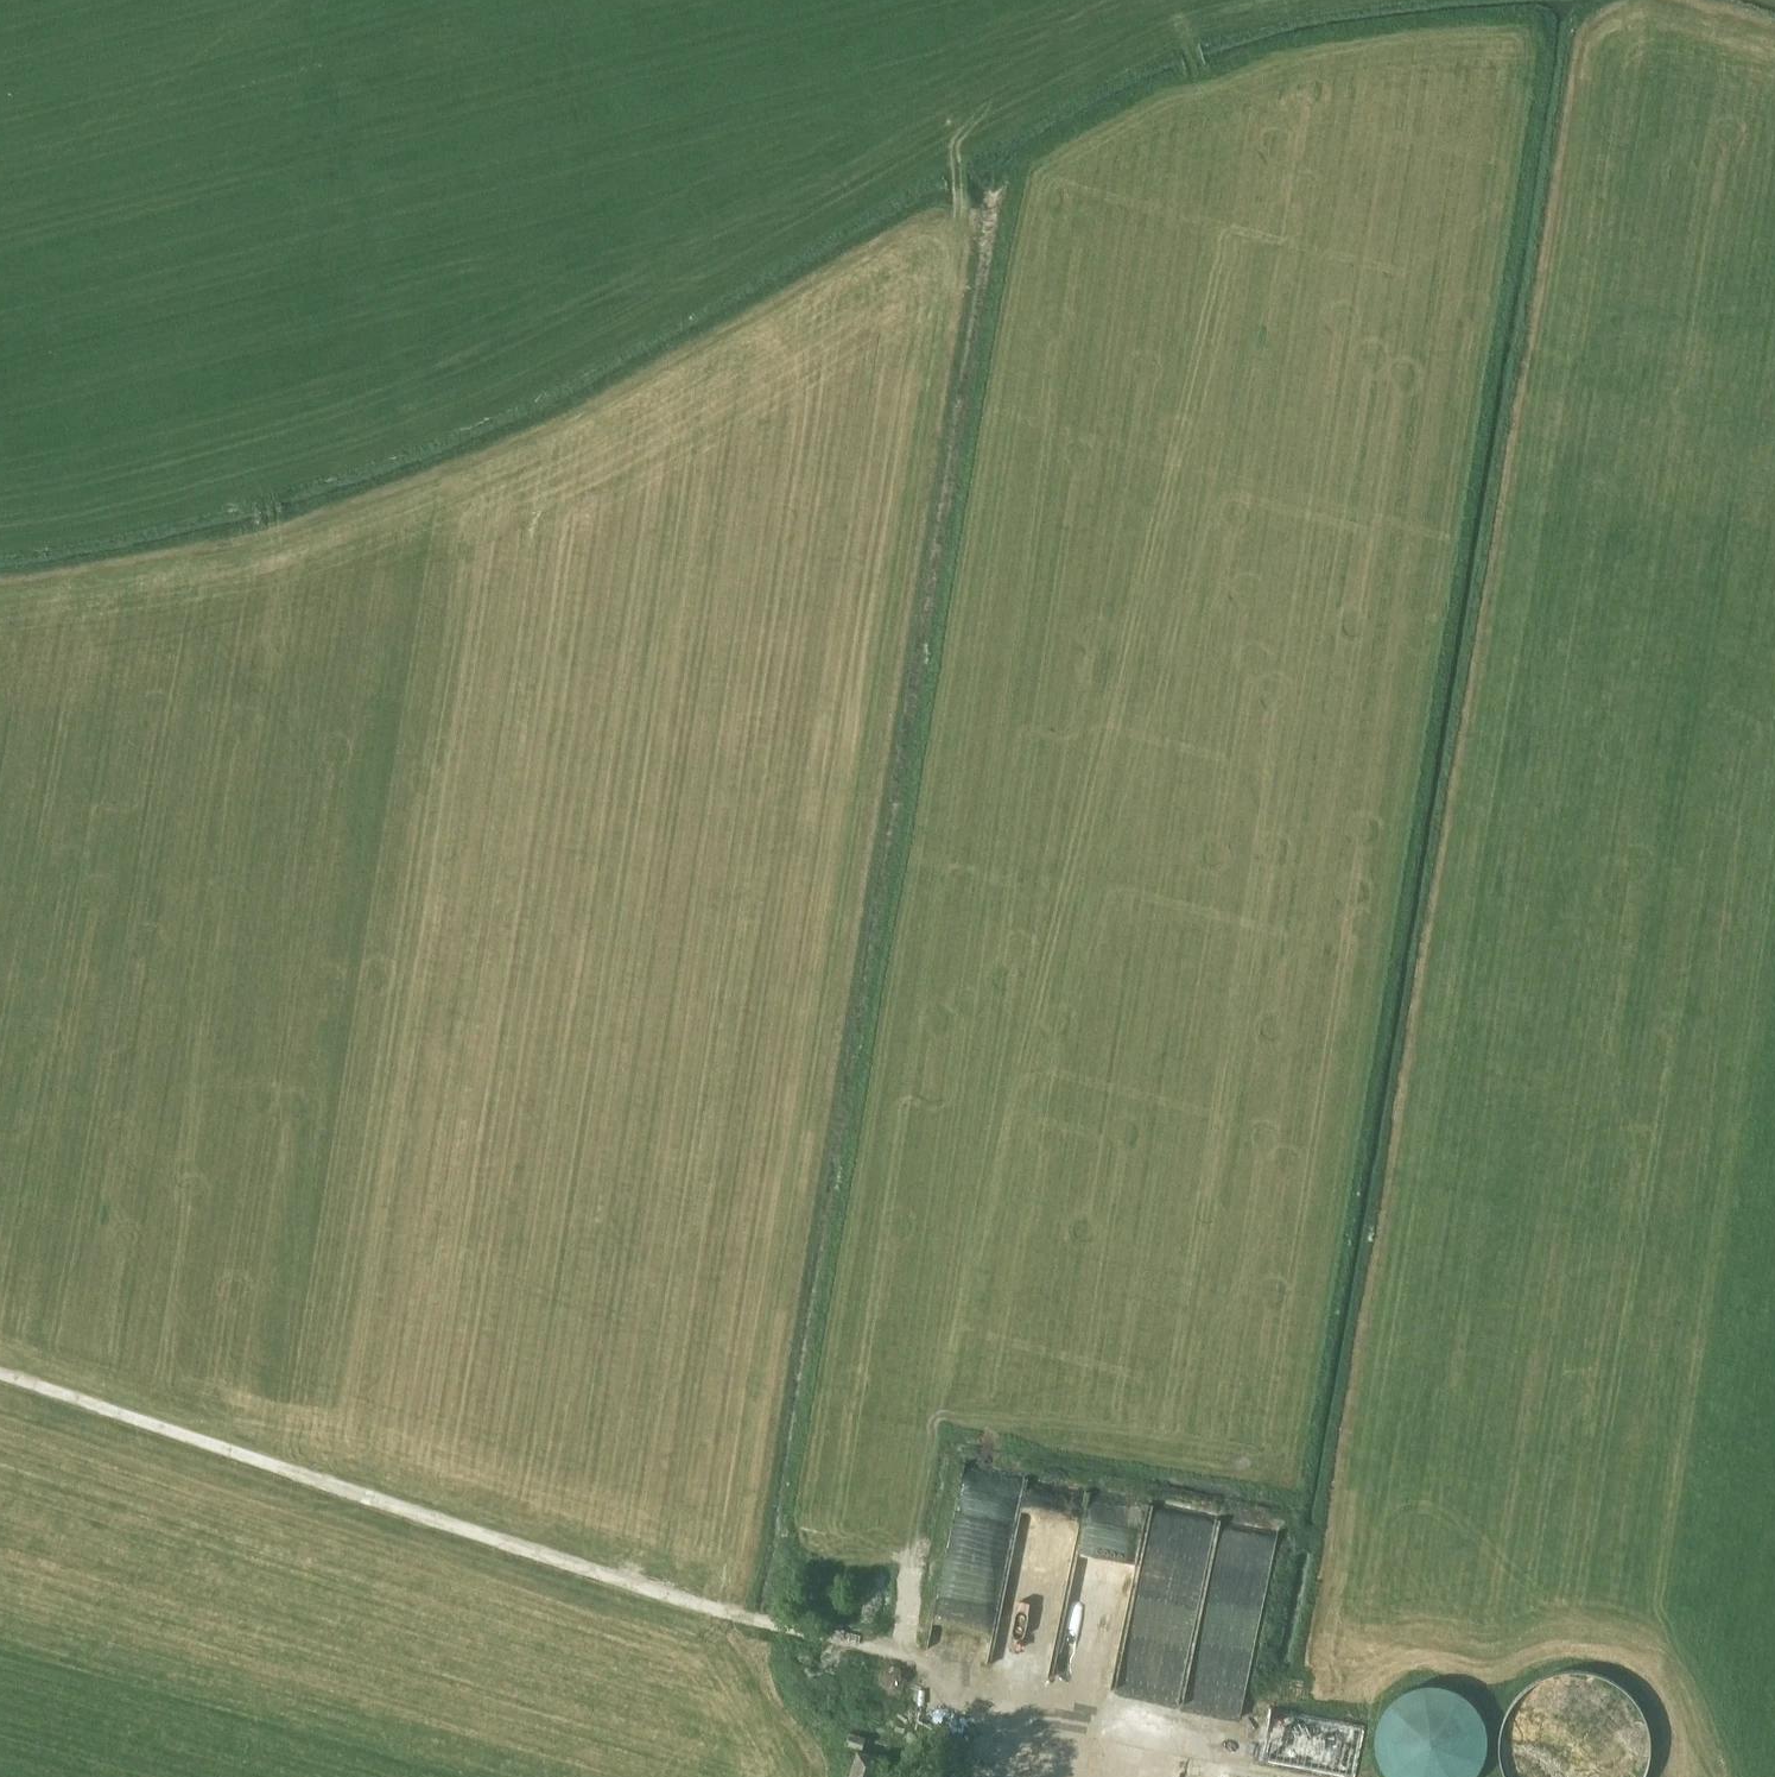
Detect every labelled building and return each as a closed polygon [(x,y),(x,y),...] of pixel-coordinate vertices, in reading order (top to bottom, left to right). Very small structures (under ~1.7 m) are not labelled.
[(971,1461),(960,1547),(1022,1555),(1033,1470),(971,1461)] [(1153,1541),(1116,1699),(1175,1713),(1178,1700),(1188,1703),(1230,1529),(1168,1515),(1161,1543),(1153,1541)] [(1479,1768),(1485,1754),(1487,1739),(1485,1725),(1479,1711),(1471,1700),(1459,1691),(1445,1685),(1431,1683),(1416,1685),(1403,1691),(1391,1700),(1382,1711),(1377,1725),(1375,1739),(1377,1754),(1382,1768),(1389,1776),(1472,1776),(1479,1768)] [(1362,1727),(1270,1708),(1261,1755),(1352,1774),(1362,1727)] [(866,1737),(849,1732),(846,1744),(863,1749),(866,1737)] [(857,1748),(849,1776),(881,1776),(887,1757),(857,1748)]
